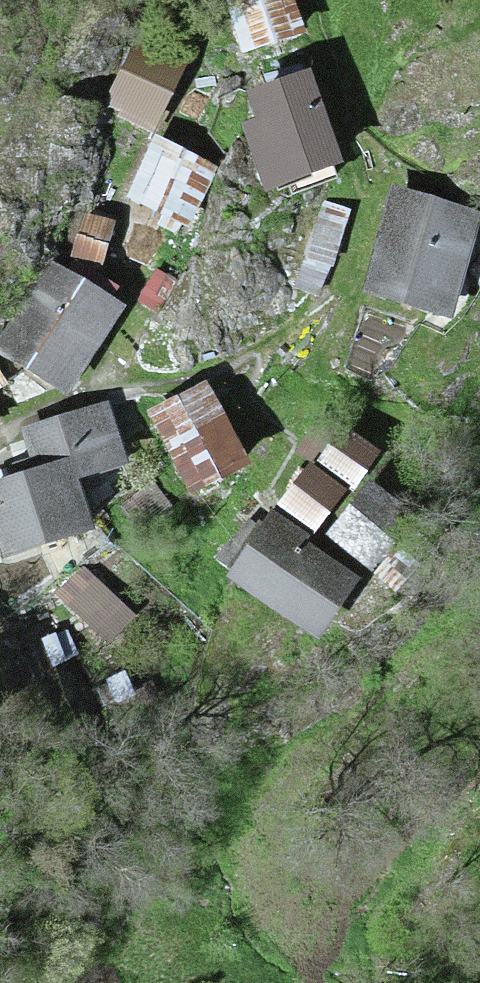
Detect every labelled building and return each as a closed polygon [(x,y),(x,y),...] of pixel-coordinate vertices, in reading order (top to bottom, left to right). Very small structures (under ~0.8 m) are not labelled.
[(224,2),(244,68),(306,49),(291,0),(230,0),(224,2)] [(175,79),(126,58),(101,115),(151,136),(175,79)] [(263,121),(249,126),(268,180),(337,157),(308,73),(253,92),(263,121)] [(221,181),(157,150),(127,211),(191,242),(221,181)] [(476,216),(398,193),(370,285),(449,308),(476,216)] [(120,231),(87,225),(77,275),(110,281),(120,231)] [(118,306),(53,265),(4,342),(69,383),(118,306)] [(209,392),(149,419),(190,506),(249,478),(209,392)] [(0,497),(0,570),(1,573),(88,548),(70,488),(122,473),(105,415),(20,440),(34,487),(0,497)] [(376,454),(344,432),(323,462),(355,484),(376,454)] [(344,491),(311,467),(283,505),(316,529),(344,491)] [(410,517),(369,486),(333,535),(373,565),(410,517)] [(357,577),(273,519),(236,573),(319,631),(357,577)] [(120,638),(140,609),(105,585),(85,614),(120,638)]
